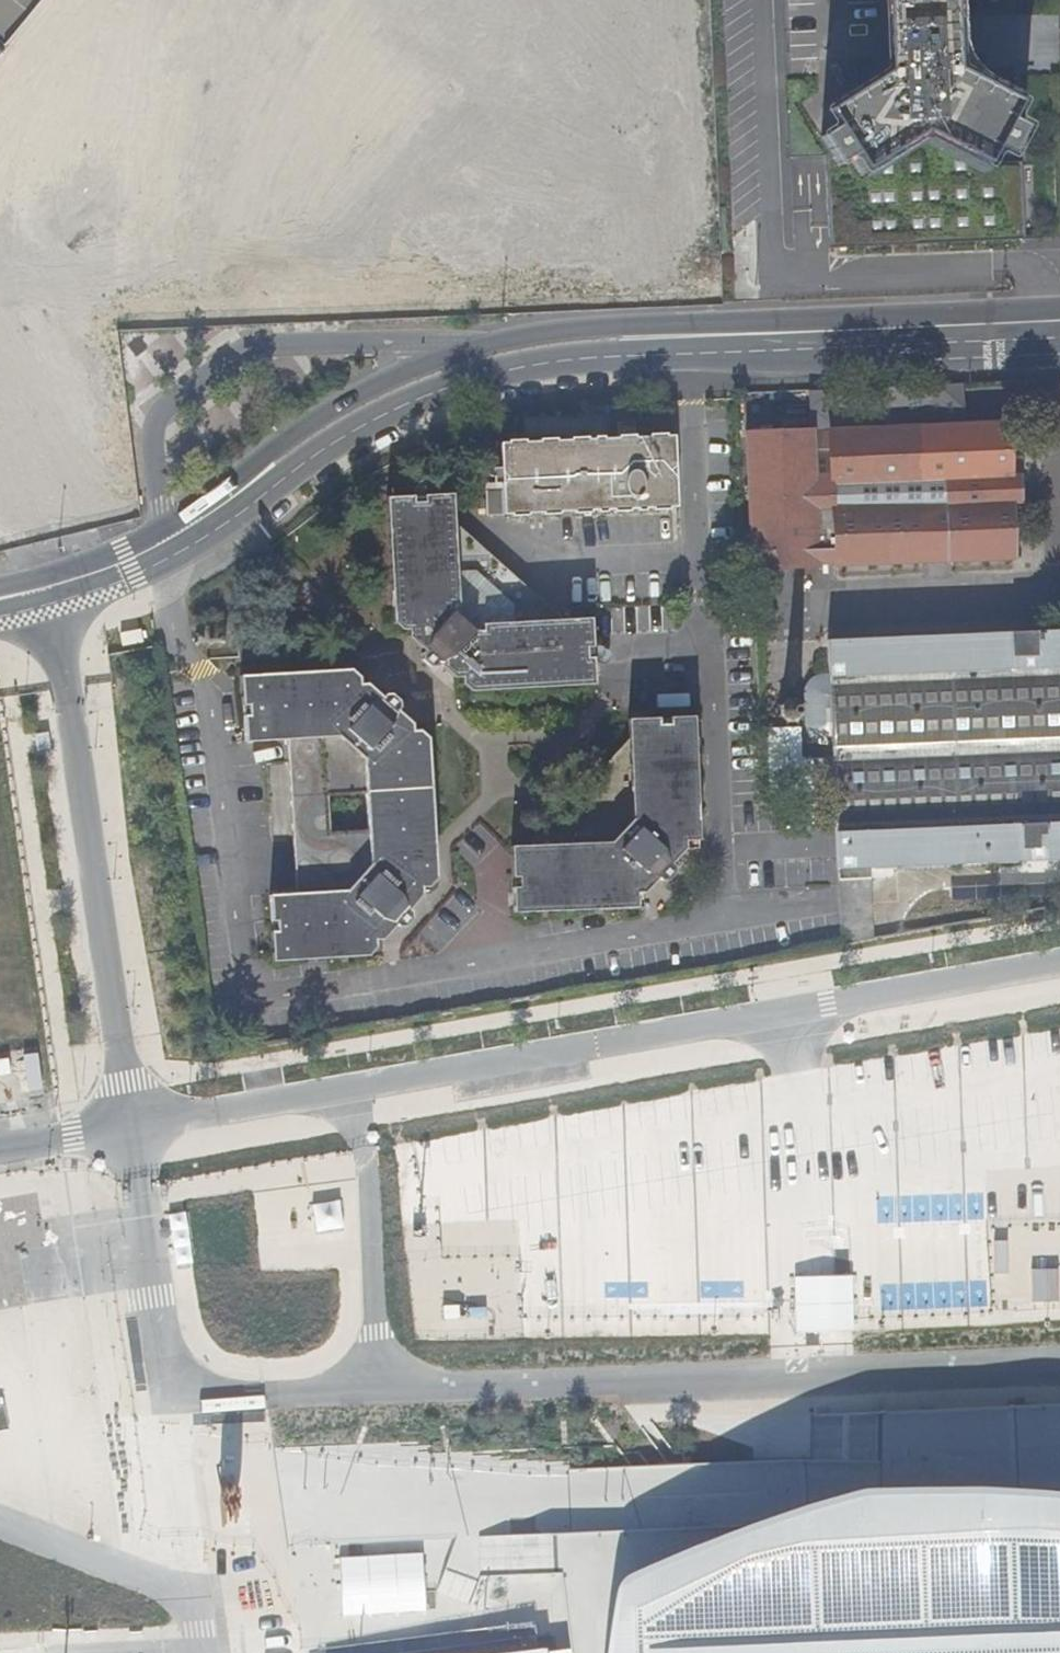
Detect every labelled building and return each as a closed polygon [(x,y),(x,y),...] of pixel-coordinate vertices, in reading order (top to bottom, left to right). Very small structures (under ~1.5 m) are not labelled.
[(12,38),(44,0),(0,0),(0,53),(12,38)] [(829,248),(1024,240),(1018,0),(782,0),(789,158),(825,157),(829,248)] [(972,381),(813,391),(812,431),(815,485),(835,484),(833,430),(975,424),(972,381)] [(490,485),(491,513),(491,517),(514,516),(514,519),(530,518),(530,514),(547,513),(547,517),(563,516),(563,513),(577,512),(577,515),(593,514),(593,511),(602,511),(602,514),(610,513),(610,510),(618,510),(618,513),(633,512),(633,509),(657,508),(657,511),(673,510),(673,507),(679,507),(676,433),(669,434),(669,430),(652,431),(652,435),(637,436),(636,419),(618,420),(619,437),(604,437),(604,435),(597,435),(597,438),(590,438),(589,436),(571,437),(571,440),(559,441),(558,438),(541,439),(542,443),(526,444),(526,440),(510,441),(510,445),(502,446),(504,484),(490,485)] [(835,484),(824,485),(825,506),(836,505),(839,563),(1022,556),(1022,529),(1019,423),(975,424),(833,430),(835,484)] [(825,506),(824,485),(815,485),(812,431),(747,434),(753,568),(817,565),(815,506),(825,506)] [(426,660),(426,662),(425,665),(435,674),(437,672),(446,663),(465,679),(463,686),(468,695),(470,698),(595,689),(595,686),(594,664),(588,664),(588,653),(593,652),(591,625),(559,626),(457,535),(455,504),(428,505),(428,510),(419,510),(418,506),(391,507),(396,630),(411,635),(416,635),(434,652),(426,660)] [(836,505),(815,506),(817,565),(839,563),(836,505)] [(830,642),(831,674),(833,744),(835,797),(837,868),(987,862),(1059,859),(1059,631),(830,642)] [(242,678),(246,743),(287,740),(291,796),(297,895),(271,897),(272,933),(270,933),(271,963),(368,958),(372,953),(370,943),(386,926),(394,933),(403,932),(406,928),(409,925),(409,916),(402,909),(420,890),(431,889),(437,881),(437,870),(430,740),(423,735),(415,736),(399,721),(403,716),(405,704),(402,701),(398,699),(386,700),(382,705),(363,688),(364,678),(355,671),(242,678)] [(805,687),(804,694),(804,701),(806,704),(807,709),(806,714),(805,718),(806,730),(808,734),(812,739),(817,742),(822,744),(827,745),(833,744),(831,674),(824,673),(818,674),(813,677),(808,682),(805,687)] [(782,723),(787,726),(792,726),(797,725),(801,722),(805,719),(805,718),(806,714),(807,709),(806,704),(803,700),(799,696),(794,695),(789,695),(784,696),(779,700),(776,704),(775,710),(776,715),(778,720),(782,723)] [(656,883),(662,888),(675,875),(669,869),(682,855),(682,846),(698,845),(694,722),(671,723),(671,728),(661,728),(660,723),(629,725),(630,743),(528,852),(509,853),(510,883),(514,883),(514,894),(511,894),(512,917),(635,912),(634,897),(638,898),(642,898),(656,883)] [(1059,907),(1059,893),(897,921),(899,936),(1059,907)] [(838,896),(840,946),(867,941),(865,895),(838,896)] [(867,1032),(875,1089),(1029,1065),(1036,1111),(1059,1107),(1059,1002),(867,1032)] [(823,1106),(776,1116),(791,1182),(838,1171),(823,1106)] [(744,1147),(744,1169),(765,1169),(765,1146),(744,1147)] [(806,1409),(829,1411),(831,1397),(807,1395),(806,1409)] [(868,1487),(764,1520),(632,1572),(621,1580),(617,1592),(609,1652),(1059,1652),(1059,1491),(991,1485),(868,1487)] [(739,1525),(424,1536),(428,1615),(567,1607),(575,1652),(610,1652),(617,1592),(621,1580),(632,1572),(739,1525)]
